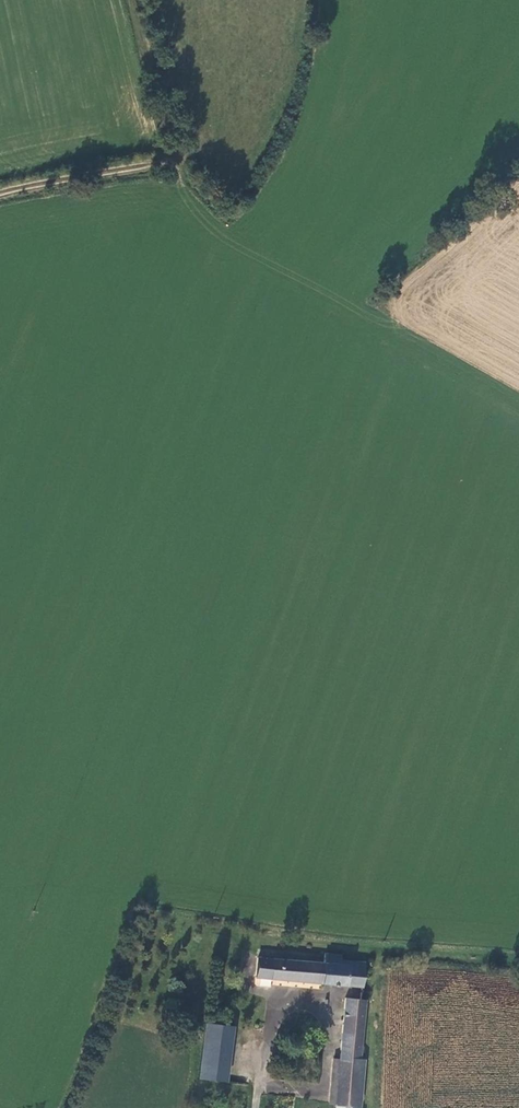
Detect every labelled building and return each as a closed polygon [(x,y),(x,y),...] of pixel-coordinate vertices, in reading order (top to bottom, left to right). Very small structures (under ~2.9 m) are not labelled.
[(342,966),(344,957),(343,957),(341,956),(327,955),(326,965),(259,959),(258,978),(259,979),(363,988),(365,969),(342,966)] [(351,987),(351,996),(361,997),(362,988),(351,987)] [(360,1063),(361,1061),(366,1002),(347,1000),(342,1061),(360,1063)] [(200,1079),(227,1083),(234,1028),(207,1025),(206,1032),(200,1079)] [(362,1107),(365,1061),(361,1061),(360,1063),(342,1061),(337,1106),(353,1107),(362,1107)]
